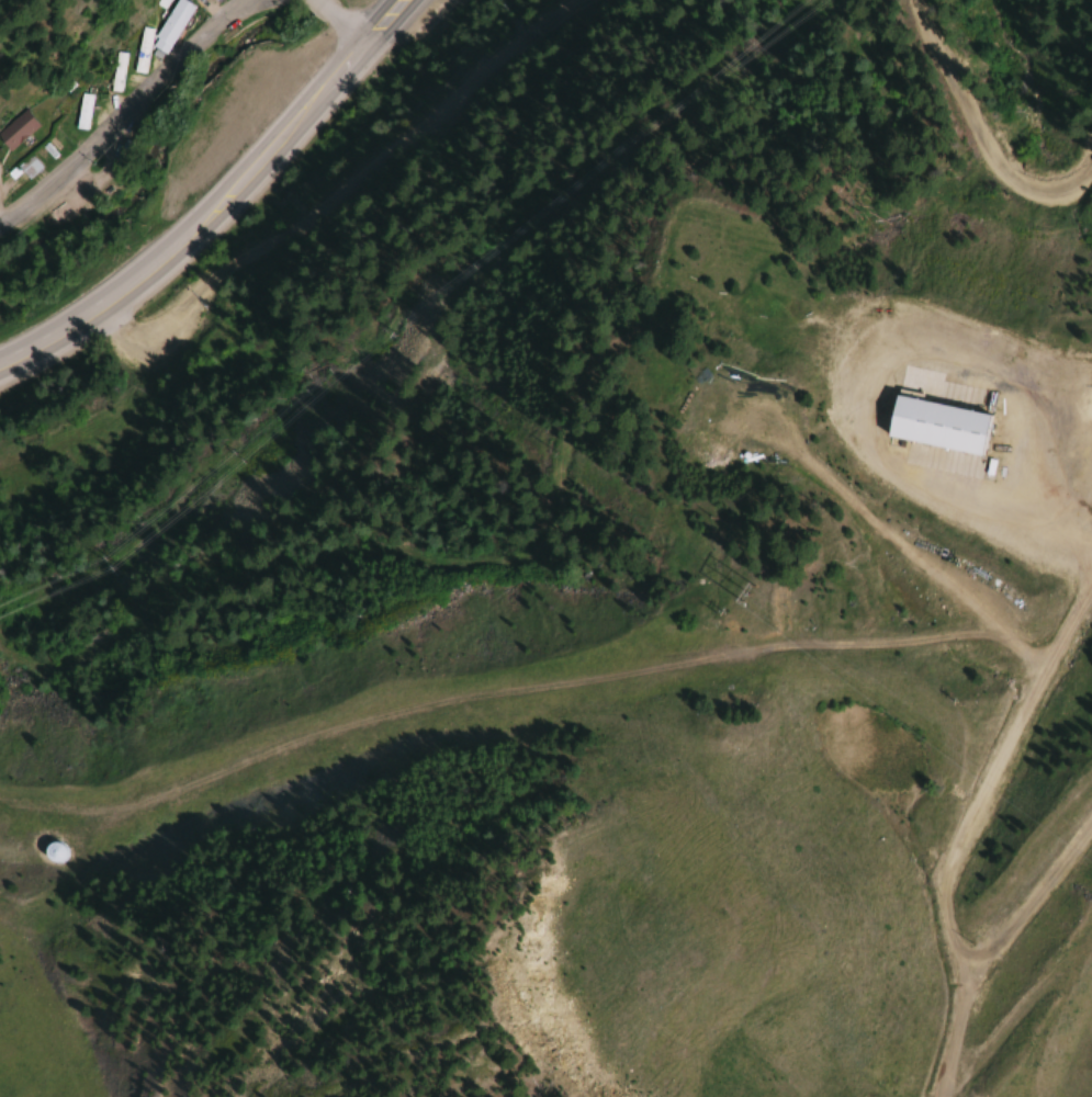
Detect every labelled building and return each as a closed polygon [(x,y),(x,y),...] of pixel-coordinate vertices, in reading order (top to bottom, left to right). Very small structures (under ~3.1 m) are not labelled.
[(193,7),(183,0),(174,0),(147,44),(163,54),(193,7)] [(132,71),(143,73),(149,29),(137,28),(132,71)] [(125,53),(115,51),(107,89),(117,91),(125,53)] [(91,94),(79,92),(73,128),(84,130),(91,94)] [(6,150),(36,126),(22,108),(0,126),(0,143),(6,150)] [(40,167),(28,153),(4,173),(17,187),(40,167)] [(891,395),(883,438),(978,456),(986,414),(891,395)] [(41,852),(54,863),(64,852),(52,840),(41,852)]
